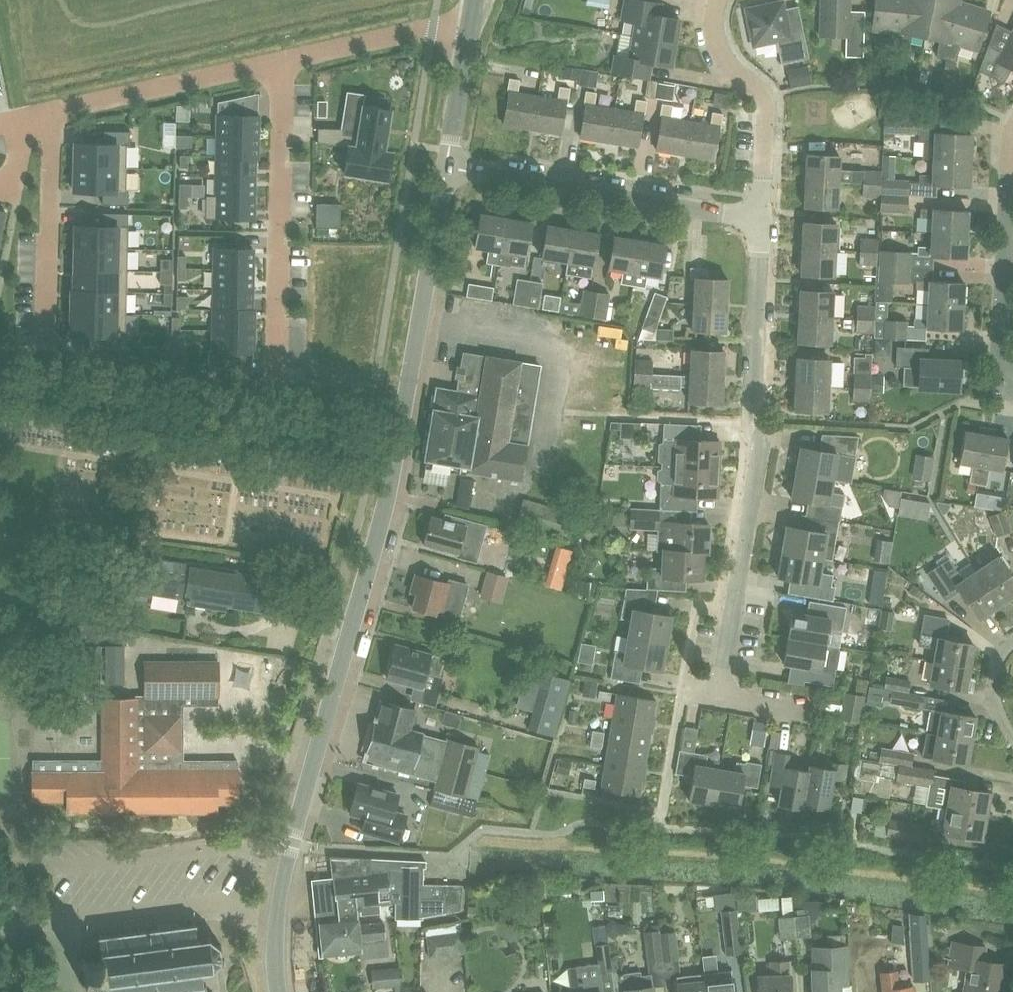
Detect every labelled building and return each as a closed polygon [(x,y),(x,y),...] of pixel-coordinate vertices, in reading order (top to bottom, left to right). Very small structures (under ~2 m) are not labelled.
[(531,14),(534,0),(525,0),(522,12),(531,14)] [(633,35),(675,43),(679,19),(659,16),(661,4),(640,0),(624,0),(621,20),(635,22),(633,35)] [(863,57),(864,11),(849,10),(849,0),(820,0),(819,36),(845,37),(845,57),(863,57)] [(872,29),(891,31),(888,47),(895,48),(905,0),(875,0),(872,29)] [(925,37),(932,0),(905,0),(895,48),(907,51),(911,34),(925,37)] [(948,59),(959,3),(957,2),(958,0),(932,0),(925,37),(940,40),(936,57),(948,59)] [(789,33),(782,1),(745,9),(753,46),(776,41),(780,64),(808,58),(803,30),(789,33)] [(958,44),(977,50),(988,12),(959,3),(948,59),(955,60),(958,44)] [(1002,53),(988,46),(978,71),(1003,82),(1011,69),(1012,70),(1012,31),(1002,53)] [(614,55),(611,72),(648,79),(650,63),(671,66),(675,43),(633,35),(629,58),(614,55)] [(786,70),(791,87),(812,83),(808,65),(786,70)] [(564,66),(562,78),(579,81),(581,69),(564,66)] [(596,88),(598,71),(581,69),(579,85),(596,88)] [(503,125),(532,129),(537,96),(518,92),(520,80),(509,78),(507,91),(509,91),(503,125)] [(644,96),(654,98),(658,81),(647,79),(644,96)] [(658,83),(656,98),(672,100),(674,85),(658,83)] [(557,99),(537,96),(532,129),(560,134),(565,100),(568,101),(570,88),(559,86),(557,99)] [(580,138),(608,142),(614,109),(594,105),(596,93),(585,91),(583,103),(586,104),(580,138)] [(713,106),(726,108),(729,95),(715,92),(713,106)] [(218,114),(217,135),(258,136),(258,115),(247,115),(248,96),(218,102),(218,111),(218,114)] [(634,112),(614,109),(608,142),(637,147),(642,113),(645,114),(647,101),(636,99),(634,112)] [(317,100),(317,117),(327,117),(328,101),(317,100)] [(656,150),(684,155),(690,121),(670,118),(672,106),(662,104),(659,116),(662,117),(656,150)] [(391,109),(363,105),(358,136),(343,134),(344,129),(318,128),(318,142),(348,147),(384,151),(391,109)] [(710,125),(690,121),(684,155),(713,160),(718,126),(721,126),(723,114),(712,112),(710,125)] [(884,116),(882,132),(910,134),(912,118),(884,116)] [(176,125),(165,124),(165,134),(176,135),(176,125)] [(130,131),(104,131),(104,144),(75,143),(74,167),(127,168),(127,145),(130,145),(130,131)] [(971,134),(918,132),(917,141),(923,141),(923,158),(933,158),(970,160),(971,134)] [(176,135),(175,146),(181,146),(183,146),(184,135),(176,135)] [(257,158),(258,136),(217,135),(217,156),(255,158),(257,158)] [(384,151),(348,147),(344,173),(388,180),(392,152),(384,151)] [(630,167),(631,154),(618,152),(616,166),(630,167)] [(805,154),(804,180),(839,182),(850,183),(851,170),(839,169),(840,156),(805,154)] [(188,155),(180,155),(180,167),(188,167),(188,155)] [(255,177),(255,158),(217,156),(216,176),(255,177)] [(919,183),(931,184),(968,186),(970,160),(933,158),(932,175),(919,175),(919,183)] [(864,162),(863,184),(881,185),(881,174),(881,162),(864,162)] [(127,168),(74,167),(74,191),(103,191),(103,204),(128,205),(129,191),(126,191),(127,168)] [(895,175),(881,174),(881,185),(880,193),(908,195),(908,180),(894,179),(895,175)] [(254,197),(255,177),(216,176),(216,196),(254,197)] [(838,208),(839,182),(804,180),(803,206),(838,208)] [(192,184),(180,184),(179,196),(187,196),(191,196),(192,184)] [(862,197),(879,197),(880,197),(880,193),(881,185),(863,184),(862,197)] [(341,194),(317,193),(316,217),(340,218),(341,194)] [(879,211),(907,212),(908,195),(880,193),(880,197),(879,197),(879,211)] [(187,196),(179,196),(179,207),(187,208),(187,196)] [(254,219),(254,197),(216,196),(206,196),(206,218),(254,219)] [(932,218),(931,231),(966,233),(968,210),(920,207),(920,217),(932,218)] [(102,226),(75,225),(75,248),(127,249),(128,213),(103,213),(102,226)] [(487,259),(498,261),(505,218),(480,214),(475,244),(489,246),(487,259)] [(531,222),(505,218),(498,261),(511,263),(511,260),(525,262),(531,222)] [(802,222),(801,248),(835,250),(837,224),(802,222)] [(565,274),(566,274),(573,229),(547,225),(542,258),(567,262),(565,274)] [(590,278),(592,266),(593,266),(598,233),(573,229),(566,274),(590,278)] [(918,255),(930,255),(965,258),(966,233),(931,231),(930,247),(918,247),(918,255)] [(621,283),(632,285),(639,240),(614,236),(608,269),(623,271),(621,283)] [(859,251),(877,252),(877,250),(878,250),(879,238),(860,238),(859,251)] [(646,275),(659,277),(665,244),(639,240),(632,285),(645,287),(646,275)] [(253,248),(215,247),(214,269),(253,269),(253,248)] [(127,249),(75,248),(74,269),(127,270),(127,249)] [(834,276),(835,250),(801,248),(800,274),(834,276)] [(877,250),(877,252),(877,265),(910,266),(911,252),(878,250),(877,250)] [(876,265),(877,265),(877,252),(859,251),(859,264),(876,265)] [(186,256),(178,256),(178,268),(186,268),(186,256)] [(173,260),(165,259),(165,271),(173,271),(173,260)] [(488,263),(487,275),(494,277),(496,265),(488,263)] [(910,266),(877,265),(876,265),(875,286),(875,301),(884,301),(884,302),(892,302),(893,282),(909,283),(910,266)] [(186,268),(178,268),(178,279),(186,280),(186,268)] [(694,278),(693,304),(727,305),(728,279),(708,278),(708,268),(690,268),(689,278),(694,278)] [(126,292),(127,270),(74,269),(74,290),(126,292)] [(253,269),(214,269),(214,289),(252,290),(253,269)] [(165,271),(161,271),(160,283),(172,283),(173,271),(165,271)] [(512,303),(526,306),(530,281),(517,279),(512,303)] [(928,289),(927,304),(962,305),(964,282),(917,280),(916,289),(928,289)] [(526,306),(538,308),(542,283),(530,281),(526,306)] [(492,300),(493,287),(468,283),(466,296),(492,300)] [(252,290),(214,289),(214,309),(252,309),(252,290)] [(579,316),(592,318),(597,292),(583,289),(579,316)] [(126,313),(126,292),(74,290),(71,290),(71,312),(126,313)] [(799,290),(798,316),(832,318),(833,292),(799,290)] [(613,303),(609,302),(610,294),(597,292),(592,318),(606,320),(606,318),(610,317),(613,303)] [(647,316),(658,321),(667,297),(655,292),(645,316),(647,316)] [(164,293),(164,304),(172,304),(172,293),(164,293)] [(185,297),(177,297),(177,309),(185,309),(185,297)] [(477,299),(476,306),(499,309),(500,302),(477,299)] [(872,337),(906,339),(907,321),(882,320),(884,302),(884,301),(875,301),(875,306),(874,320),(873,333),(872,337)] [(693,304),(692,330),(725,331),(727,305),(693,304)] [(914,327),(926,328),(961,330),(962,305),(927,304),(927,319),(914,318),(914,327)] [(857,306),(856,319),(874,320),(875,306),(857,306)] [(252,309),(214,309),(213,330),(254,331),(254,309),(252,309)] [(126,313),(71,312),(70,335),(100,336),(100,348),(125,349),(126,313)] [(654,332),(655,328),(658,321),(647,316),(638,338),(655,339),(655,333),(654,332)] [(831,344),(832,318),(798,316),(797,342),(831,344)] [(180,318),(172,317),(171,329),(179,329),(180,318)] [(856,332),(873,333),(874,320),(856,319),(843,319),(843,327),(856,328),(856,332)] [(672,340),(673,329),(655,328),(655,333),(655,339),(672,340)] [(254,331),(213,330),(213,351),(253,352),(254,331)] [(896,366),(905,366),(904,384),(919,385),(919,388),(960,389),(961,361),(929,360),(929,349),(897,347),(896,366)] [(691,349),(690,376),(723,377),(724,351),(691,349)] [(854,371),(871,372),(872,354),(865,354),(852,353),(852,360),(854,361),(854,371)] [(213,355),(201,354),(201,363),(213,363),(213,355)] [(486,356),(485,358),(464,354),(457,393),(437,389),(425,460),(449,463),(447,471),(473,475),(474,473),(519,481),(539,366),(520,363),(521,362),(486,356)] [(843,362),(830,362),(830,359),(795,358),(794,384),(829,386),(843,386),(843,362)] [(635,360),(634,373),(651,374),(652,361),(635,360)] [(871,388),(871,375),(871,372),(854,371),(847,371),(847,379),(853,379),(853,387),(871,388)] [(689,386),(688,401),(722,403),(723,377),(690,376),(651,374),(634,373),(633,385),(650,386),(650,388),(680,389),(680,386),(689,386)] [(884,376),(871,375),(871,388),(871,392),(883,393),(884,376)] [(827,411),(829,386),(794,384),(793,410),(827,411)] [(870,401),(871,392),(871,388),(853,387),(853,400),(870,401)] [(663,423),(662,439),(663,442),(658,444),(658,461),(661,463),(661,466),(718,469),(720,441),(694,440),(694,425),(663,423)] [(969,482),(978,484),(987,435),(965,431),(959,463),(972,465),(969,482)] [(851,483),(859,436),(855,436),(821,434),(818,450),(800,447),(795,472),(831,479),(851,483)] [(989,468),(1003,471),(1009,439),(987,435),(978,484),(986,485),(989,468)] [(938,478),(943,456),(929,453),(924,475),(938,478)] [(717,497),(718,469),(661,466),(661,469),(657,470),(657,480),(660,482),(659,509),(685,511),(690,511),(691,496),(717,497)] [(814,502),(812,516),(840,521),(845,495),(829,493),(831,479),(795,472),(791,498),(814,502)] [(967,483),(965,492),(974,493),(976,484),(967,483)] [(901,497),(898,514),(910,516),(913,499),(901,497)] [(565,538),(572,513),(524,499),(517,524),(565,538)] [(684,523),(685,511),(659,509),(630,507),(629,528),(657,529),(657,534),(648,533),(647,550),(662,551),(662,550),(703,552),(702,552),(707,552),(708,524),(684,523)] [(1003,511),(989,516),(997,536),(1010,531),(1003,511)] [(1004,512),(1011,531),(1012,531),(1012,514),(1004,512)] [(613,524),(613,513),(600,513),(600,524),(613,524)] [(444,514),(442,520),(431,516),(423,544),(456,553),(456,557),(476,562),(486,525),(444,514)] [(836,547),(840,521),(812,516),(804,515),(801,528),(788,526),(783,551),(818,558),(832,560),(834,546),(836,547)] [(647,567),(646,589),(657,589),(662,590),(662,577),(668,577),(686,578),(701,578),(702,552),(703,552),(662,550),(662,551),(661,568),(647,567)] [(816,571),(818,558),(783,551),(778,577),(791,579),(788,593),(828,600),(832,574),(816,571)] [(226,606),(265,612),(271,578),(235,572),(236,570),(189,563),(189,565),(119,553),(114,591),(150,597),(151,593),(185,599),(184,603),(225,610),(226,606)] [(976,571),(1000,603),(1012,595),(1012,581),(1010,576),(1012,574),(1012,571),(1009,566),(1005,568),(997,557),(976,571)] [(976,571),(963,579),(949,559),(928,572),(946,599),(960,589),(979,617),(1000,603),(976,571)] [(480,596),(501,602),(507,579),(487,573),(480,596)] [(448,580),(448,583),(414,575),(410,592),(416,594),(412,608),(435,614),(436,610),(440,611),(439,614),(458,619),(467,585),(448,580)] [(581,581),(581,595),(594,596),(595,582),(581,581)] [(908,591),(921,600),(926,595),(913,585),(908,591)] [(631,620),(629,636),(666,643),(671,614),(653,611),(657,589),(646,589),(626,588),(620,618),(631,620)] [(793,612),(788,638),(824,644),(826,630),(841,633),(846,607),(809,601),(807,614),(793,612)] [(879,627),(891,630),(894,612),(882,610),(879,627)] [(936,648),(934,660),(969,666),(973,644),(944,640),(947,620),(924,616),(919,644),(936,648)] [(661,670),(666,643),(629,636),(626,653),(615,651),(610,678),(634,682),(637,666),(661,670)] [(841,647),(824,644),(788,638),(784,663),(807,667),(805,681),(835,686),(841,647)] [(435,692),(444,659),(431,655),(431,654),(396,644),(386,678),(435,692)] [(81,685),(100,685),(100,646),(81,646),(81,685)] [(106,685),(124,685),(124,646),(106,646),(106,685)] [(965,690),(969,666),(934,660),(930,684),(965,690)] [(238,803),(238,770),(238,761),(183,761),(183,751),(180,751),(180,716),(183,716),(183,706),(219,706),(219,662),(145,663),(145,696),(135,696),(135,699),(103,699),(103,761),(33,761),(33,802),(68,802),(68,813),(217,812),(217,803),(238,803)] [(527,728),(554,737),(570,680),(543,673),(527,728)] [(886,676),(884,689),(890,689),(908,693),(910,680),(886,676)] [(584,681),(581,695),(595,698),(598,682),(584,681)] [(889,702),(920,708),(930,710),(931,708),(944,711),(945,705),(927,702),(928,696),(923,695),(908,693),(890,689),(889,696),(889,702)] [(609,701),(610,693),(599,691),(598,698),(609,701)] [(841,719),(862,723),(867,696),(845,692),(841,719)] [(617,693),(613,718),(652,724),(656,700),(617,693)] [(423,786),(434,789),(476,801),(490,755),(477,751),(478,749),(449,739),(448,743),(408,731),(414,709),(381,700),(364,762),(425,779),(423,786)] [(930,710),(927,732),(972,740),(976,716),(953,712),(944,711),(931,708),(930,710)] [(569,710),(568,723),(576,724),(578,711),(569,710)] [(613,718),(609,741),(648,748),(652,724),(613,718)] [(591,738),(603,741),(604,733),(592,730),(591,738)] [(772,731),(769,747),(777,748),(779,732),(772,731)] [(927,732),(922,756),(968,764),(972,740),(927,732)] [(603,741),(591,738),(590,746),(601,748),(603,741)] [(609,741),(605,765),(644,771),(648,748),(609,741)] [(881,748),(879,760),(911,766),(913,753),(881,748)] [(689,801),(715,805),(721,770),(705,767),(707,755),(679,750),(675,774),(693,777),(689,801)] [(802,808),(802,806),(808,772),(807,772),(785,768),(788,756),(776,753),(770,784),(782,786),(779,805),(802,808)] [(849,789),(864,792),(867,781),(878,783),(879,771),(897,774),(896,780),(930,787),(934,769),(911,766),(879,760),(855,756),(849,789)] [(735,772),(721,770),(715,805),(721,806),(720,812),(735,815),(736,809),(738,809),(742,784),(757,787),(761,764),(745,762),(745,764),(736,762),(735,772)] [(808,766),(807,772),(808,772),(802,806),(826,810),(832,779),(843,781),(846,766),(827,762),(826,769),(808,766)] [(605,765),(600,789),(639,796),(644,771),(605,765)] [(578,774),(564,771),(562,784),(575,787),(578,774)] [(594,788),(595,780),(584,778),(583,786),(594,788)] [(390,823),(393,812),(398,795),(358,783),(350,813),(365,817),(376,820),(372,833),(399,841),(403,826),(390,823)] [(951,785),(947,809),(986,816),(990,792),(951,785)] [(472,817),(476,801),(434,789),(430,805),(472,817)] [(851,811),(861,813),(863,799),(853,797),(851,811)] [(982,839),(986,816),(947,809),(945,821),(935,819),(933,828),(943,830),(942,832),(982,839)] [(889,819),(887,835),(921,841),(923,825),(889,819)] [(420,919),(421,884),(422,868),(425,868),(426,862),(331,856),(334,878),(315,880),(323,956),(360,952),(360,941),(373,940),(385,939),(383,923),(357,925),(356,908),(390,902),(396,902),(395,919),(420,919)] [(462,886),(421,884),(420,919),(423,919),(423,917),(461,911),(462,886)] [(750,907),(749,895),(737,896),(738,908),(750,907)] [(794,916),(793,916),(795,938),(810,936),(807,902),(798,901),(798,909),(793,909),(794,916)] [(726,956),(741,954),(736,911),(720,913),(726,956)] [(930,980),(925,914),(908,912),(909,914),(910,927),(911,945),(914,981),(930,980)] [(778,918),(781,939),(795,938),(793,916),(778,918)] [(592,926),(595,944),(608,943),(605,924),(592,926)] [(644,932),(648,963),(662,961),(659,930),(658,925),(644,926),(645,932),(644,932)] [(891,942),(911,945),(910,927),(893,925),(891,942)] [(164,991),(202,991),(200,985),(197,986),(195,978),(209,975),(218,961),(218,945),(204,937),(188,937),(187,927),(98,938),(101,958),(81,961),(84,983),(94,982),(95,985),(97,987),(96,990),(96,991),(157,991),(164,991)] [(429,958),(463,954),(460,930),(426,935),(429,958)] [(660,934),(659,930),(662,961),(677,959),(674,932),(660,934)] [(1006,964),(984,961),(986,947),(953,942),(949,966),(967,969),(963,991),(1001,991),(1006,964)] [(608,944),(595,946),(599,975),(612,972),(608,944)] [(813,991),(840,991),(839,985),(848,985),(847,968),(846,968),(845,946),(813,947),(813,969),(812,969),(813,991)] [(757,991),(790,991),(789,961),(770,961),(771,976),(757,976),(757,991)] [(399,967),(371,969),(373,988),(400,986),(399,967)] [(731,970),(703,973),(705,991),(733,991),(731,970)] [(651,974),(641,976),(640,971),(612,976),(614,991),(653,991),(651,974)] [(914,986),(903,987),(902,982),(897,982),(896,971),(881,974),(883,991),(914,991),(914,986)] [(703,973),(675,976),(677,991),(705,991),(703,973)] [(579,981),(581,991),(601,991),(600,978),(579,981)]
